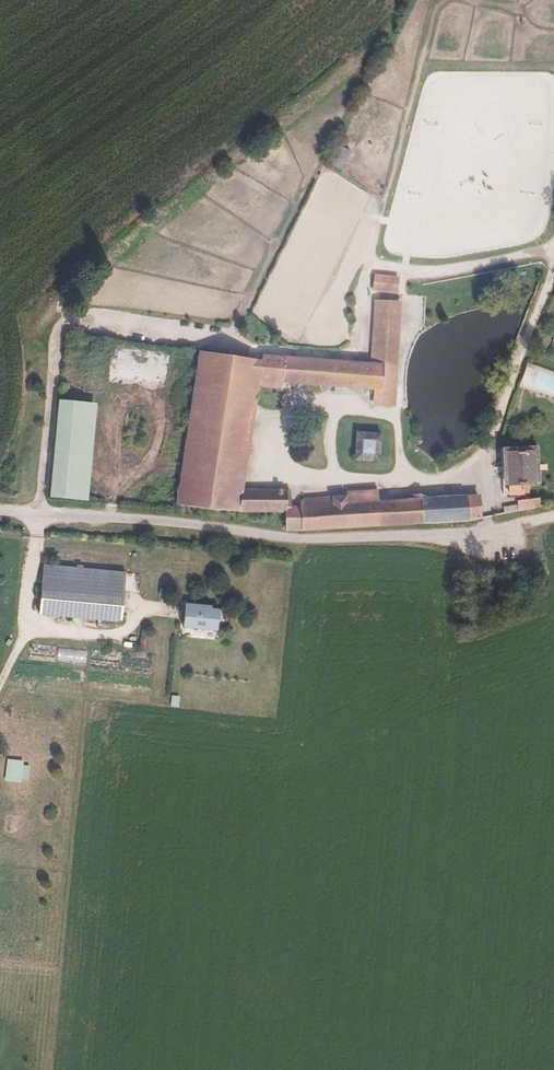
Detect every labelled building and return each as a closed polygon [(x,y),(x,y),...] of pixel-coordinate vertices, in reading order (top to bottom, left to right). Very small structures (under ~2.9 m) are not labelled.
[(375,280),(373,293),(392,296),(395,283),(375,280)] [(260,355),(259,359),(257,386),(281,389),(282,383),(372,388),(373,401),(391,402),(397,302),(375,300),(370,363),(260,355)] [(237,357),(213,355),(198,354),(176,507),(237,512),(239,493),(257,386),(259,359),(237,357)] [(538,366),(529,390),(553,398),(553,372),(538,366)] [(59,401),(49,498),(78,501),(87,405),(59,401)] [(356,430),(354,457),(377,459),(379,432),(356,430)] [(528,482),(535,482),(531,450),(506,452),(509,497),(525,496),(525,492),(529,492),(528,482)] [(301,532),(480,519),(476,497),(378,505),(375,488),(343,491),(343,497),(300,501),(300,509),(287,509),(287,494),(239,493),(237,512),(285,515),(284,530),(301,532)] [(517,512),(543,507),(541,498),(515,502),(515,506),(517,512)] [(42,567),(38,618),(118,625),(122,573),(42,567)] [(219,607),(182,604),(180,632),(216,635),(219,607)] [(0,895),(0,916),(6,916),(8,896),(0,895)]
